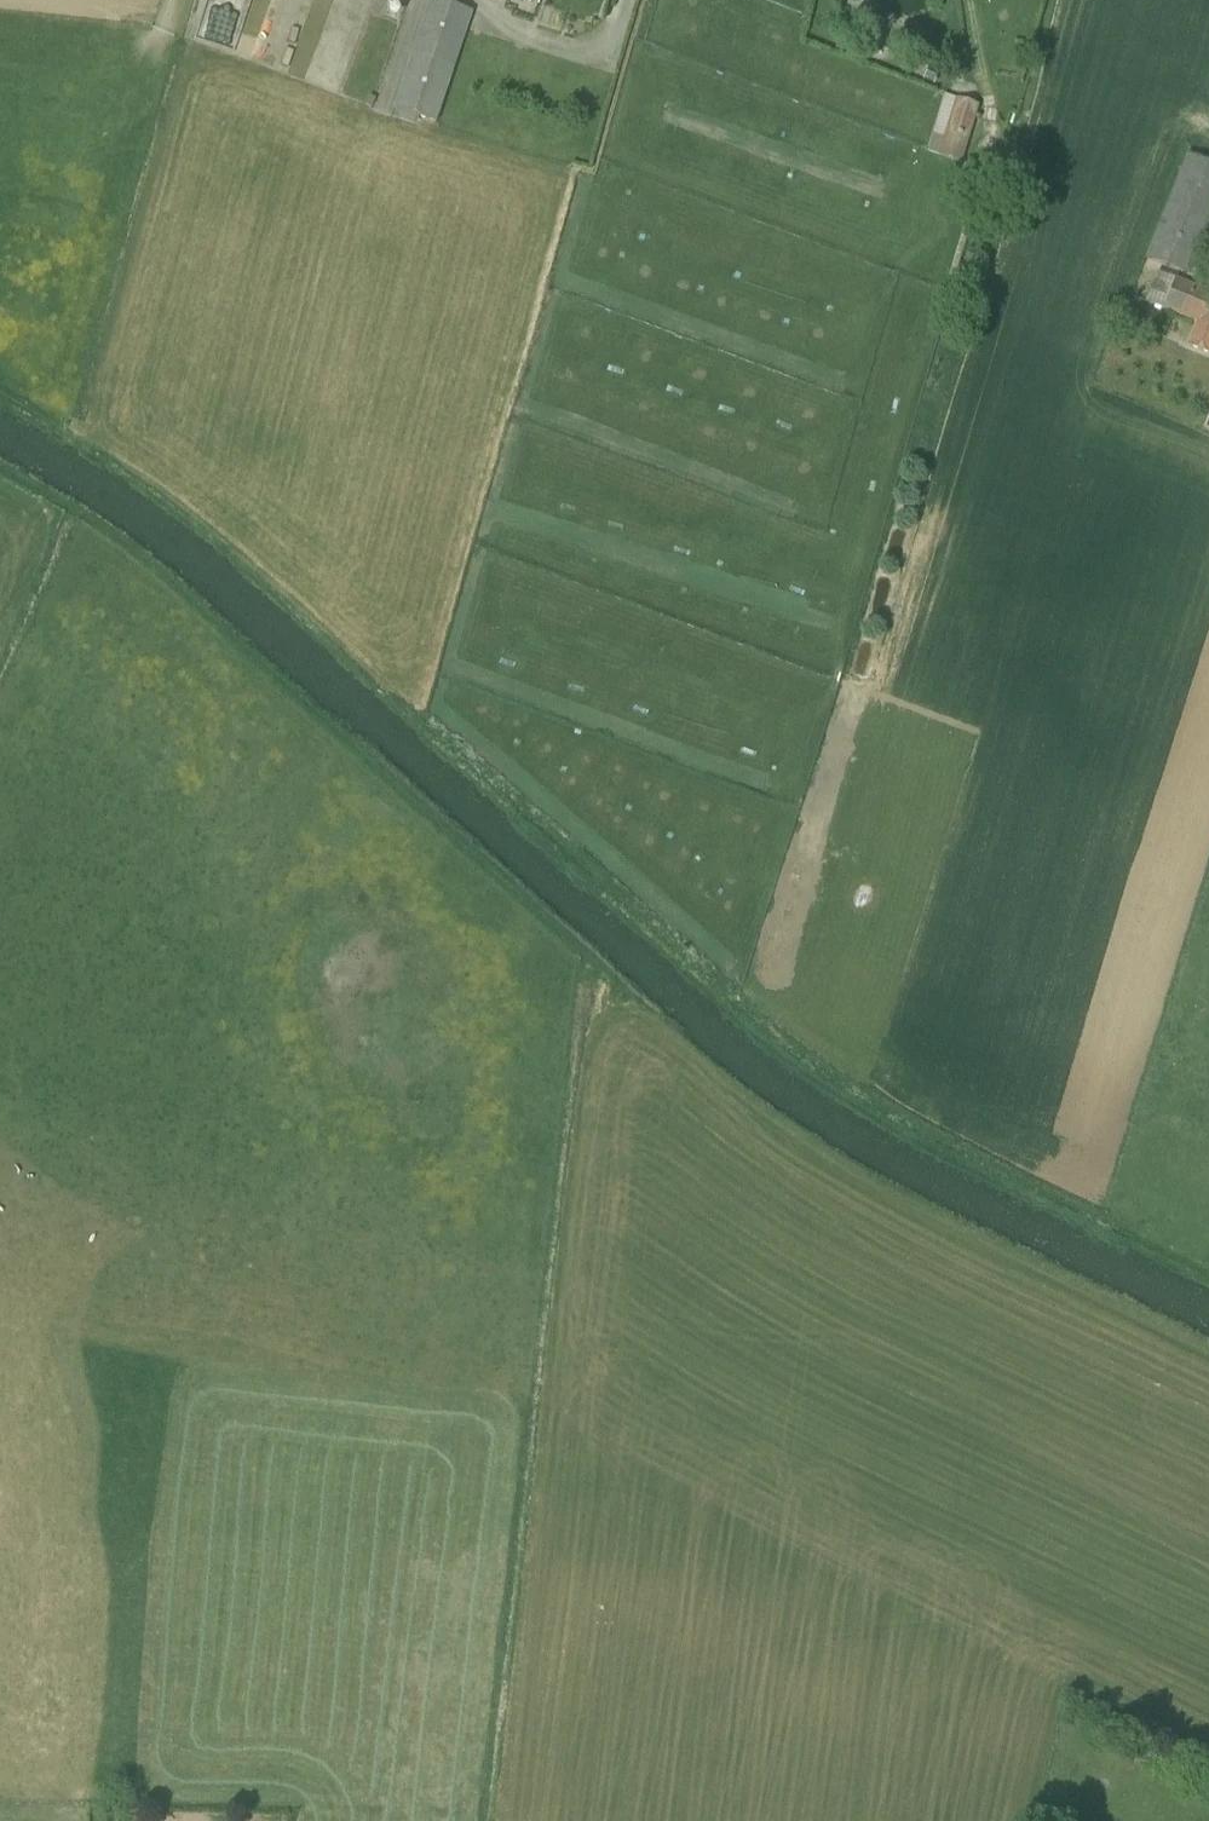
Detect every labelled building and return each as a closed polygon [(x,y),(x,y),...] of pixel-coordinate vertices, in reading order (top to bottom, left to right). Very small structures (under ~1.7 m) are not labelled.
[(233,16),(226,17),(224,0),(217,0),(218,3),(197,5),(200,39),(235,36),(233,16)] [(306,0),(274,0),(270,10),(299,20),(306,0)] [(307,75),(332,83),(362,0),(330,0),(325,13),(329,15),(307,75)] [(472,12),(437,0),(428,0),(393,109),(436,123),(472,12)] [(250,56),(285,63),(292,25),(258,18),(250,56)] [(962,162),(979,105),(943,94),(926,151),(962,162)] [(1186,154),(1145,257),(1190,275),(1208,228),(1208,163),(1186,154)] [(1159,272),(1148,300),(1200,321),(1191,343),(1208,350),(1208,292),(1159,272)]
